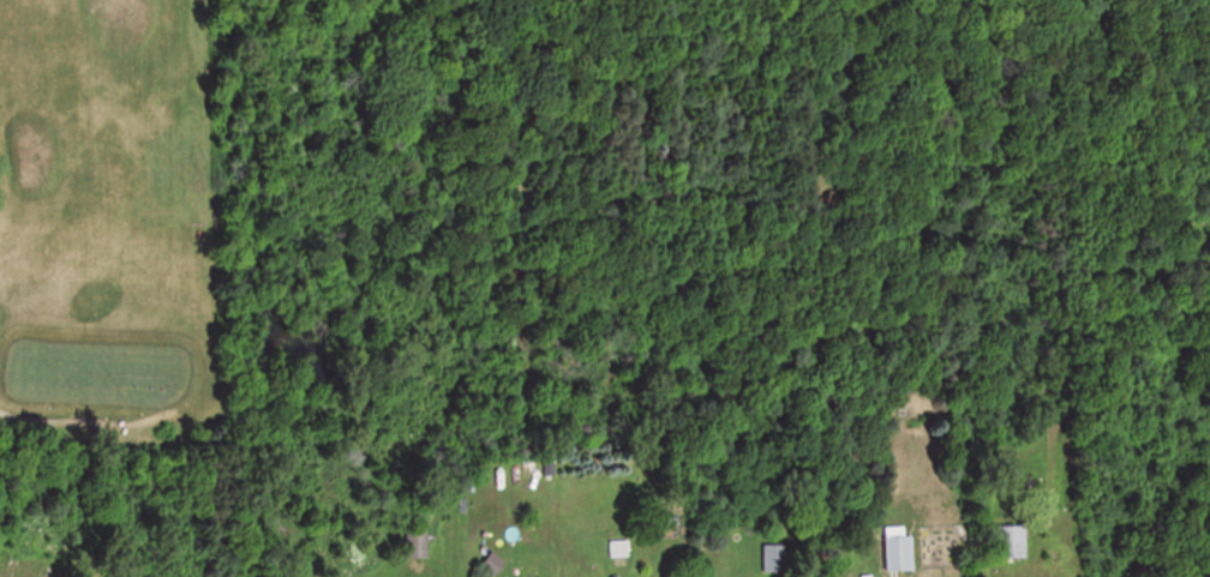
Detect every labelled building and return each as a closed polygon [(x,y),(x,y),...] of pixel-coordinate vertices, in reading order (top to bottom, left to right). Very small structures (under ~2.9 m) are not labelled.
[(1027,525),(999,525),(999,557),(1027,557),(1027,525)] [(408,526),(408,557),(431,557),(431,526),(408,526)] [(916,570),(916,533),(905,533),(905,526),(888,526),(888,570),(916,570)] [(628,556),(628,541),(610,541),(610,556),(628,556)]
